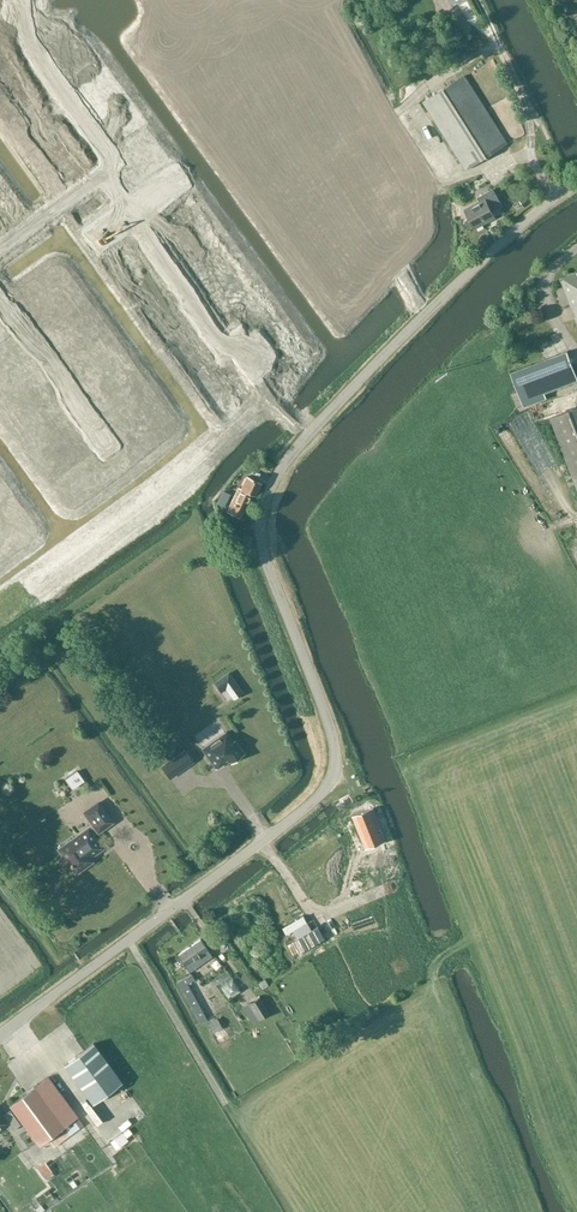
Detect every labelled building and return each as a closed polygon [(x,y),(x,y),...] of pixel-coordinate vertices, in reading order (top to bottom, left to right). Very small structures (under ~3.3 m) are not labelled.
[(466,170),(508,143),(465,76),(423,102),(466,170)] [(403,90),(410,87),(407,78),(400,81),(403,90)] [(491,211),(500,206),(494,196),(496,195),(493,190),(478,197),(481,202),(465,210),(469,217),(467,218),(465,221),(465,223),(466,226),(469,227),(472,227),(474,226),(475,227),(494,217),(491,211)] [(562,278),(576,321),(576,273),(562,278)] [(511,373),(524,407),(546,398),(544,393),(576,380),(576,377),(567,351),(548,359),(537,363),(519,369),(511,373)] [(574,479),(576,488),(576,408),(551,418),(574,479)] [(537,462),(549,458),(542,439),(530,443),(537,462)] [(254,496),(260,484),(248,479),(242,490),(238,488),(227,512),(239,518),(250,494),(254,496)] [(193,736),(206,755),(213,750),(214,752),(220,748),(221,750),(234,741),(225,728),(223,729),(216,719),(193,736)] [(79,764),(66,772),(73,783),(86,774),(79,764)] [(98,802),(84,812),(94,825),(89,829),(88,828),(76,837),(78,839),(71,844),(72,846),(62,853),(64,856),(62,857),(62,859),(62,863),(66,865),(68,865),(70,864),(76,872),(92,861),(89,857),(102,848),(93,834),(97,831),(98,831),(112,822),(98,802)] [(373,808),(353,816),(365,847),(385,839),(373,808)] [(189,971),(212,956),(200,939),(178,955),(189,971)] [(232,966),(246,987),(251,984),(238,962),(232,966)] [(212,979),(218,989),(222,995),(226,992),(229,998),(240,991),(233,979),(232,979),(227,970),(212,979)] [(200,1023),(207,1019),(187,983),(195,979),(192,974),(177,982),(200,1023)] [(260,997),(248,1004),(242,1007),(252,1024),(270,1014),(260,997)] [(211,1032),(221,1026),(217,1019),(207,1024),(211,1032)] [(64,1065),(92,1104),(121,1082),(93,1044),(64,1065)] [(26,1071),(32,1069),(25,1048),(19,1050),(26,1071)] [(39,1146),(78,1117),(48,1076),(9,1105),(39,1146)] [(21,1124),(10,1110),(2,1115),(0,1112),(0,1130),(7,1124),(12,1131),(21,1124)] [(117,1130),(128,1121),(124,1116),(113,1125),(117,1130)] [(34,1142),(27,1132),(20,1137),(27,1146),(34,1142)] [(44,1178),(52,1172),(44,1161),(36,1168),(44,1178)]
